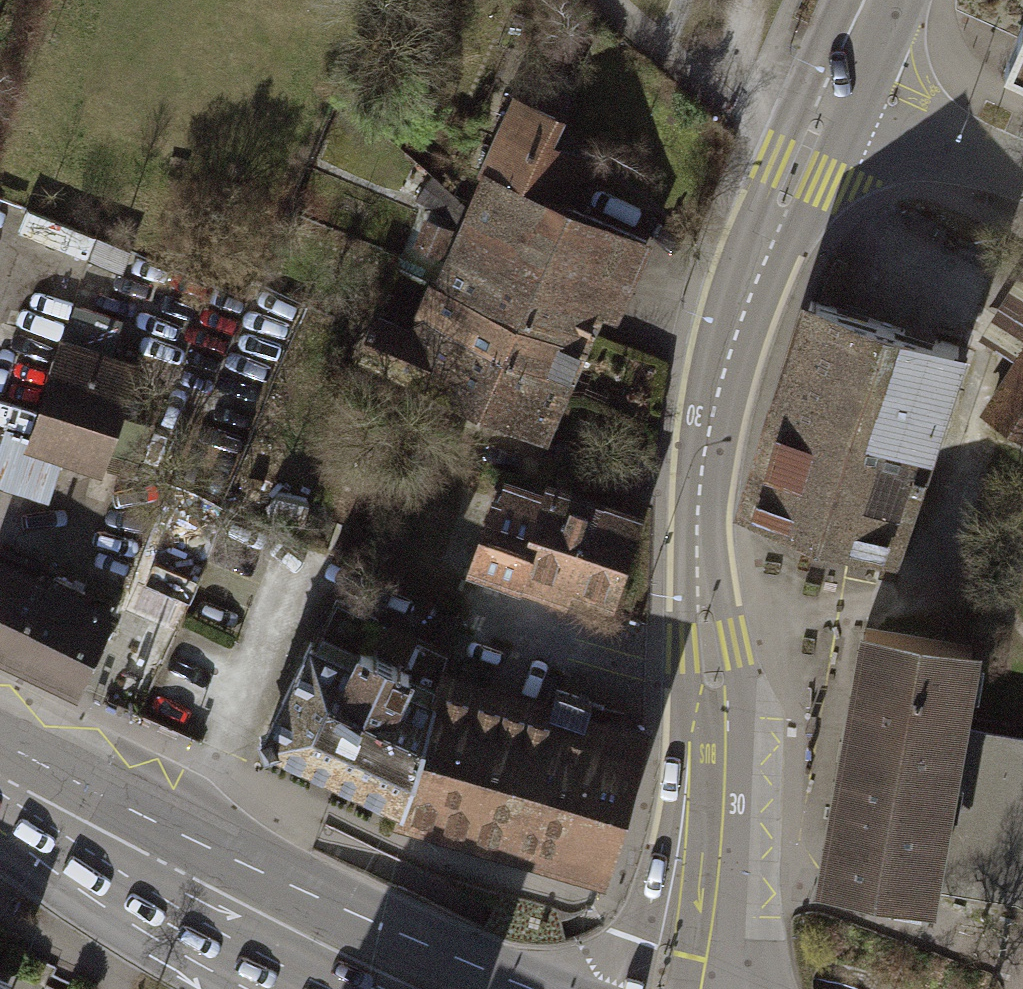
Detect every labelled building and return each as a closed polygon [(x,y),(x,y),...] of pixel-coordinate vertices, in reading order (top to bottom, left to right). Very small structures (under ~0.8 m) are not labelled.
[(1003,66),(1022,75),(1022,22),(1003,66)] [(488,179),(466,234),(540,267),(569,207),(554,200),(573,159),(540,145),(551,111),(567,91),(524,73),(479,176),(488,179)] [(643,239),(569,207),(540,267),(466,234),(440,288),(523,327),(525,321),(571,341),(587,308),(608,279),(622,284),(643,239)] [(445,227),(423,220),(415,246),(437,253),(445,227)] [(547,393),(571,341),(525,321),(523,327),(440,288),(428,283),(410,331),(375,318),(361,357),(532,432),(547,393)] [(811,300),(744,511),(887,553),(959,345),(811,300)] [(61,449),(105,463),(122,415),(138,366),(62,341),(30,434),(29,438),(61,449)] [(986,413),(1022,437),(1022,355),(986,413)] [(148,424),(122,415),(105,463),(131,473),(148,424)] [(47,492),(61,449),(29,438),(30,434),(11,428),(4,477),(47,492)] [(495,498),(473,565),(560,594),(563,583),(612,599),(638,520),(545,490),(538,512),(495,498)] [(154,529),(136,582),(175,595),(193,543),(154,529)] [(0,568),(0,650),(78,687),(111,620),(78,604),(85,591),(54,577),(48,590),(0,568)] [(404,803),(441,680),(448,652),(417,636),(403,665),(364,647),(379,618),(336,598),(315,644),(310,641),(303,657),(304,658),(295,676),(294,675),(282,701),(283,702),(265,737),(279,744),(280,743),(307,755),(306,757),(359,782),(360,781),(386,793),(385,794),(400,802),(404,803)] [(930,885),(936,852),(958,727),(972,646),(866,627),(830,833),(823,875),(929,893),(930,885)] [(441,680),(404,803),(400,802),(397,813),(604,874),(644,739),(584,722),(591,699),(555,689),(548,711),(441,680)] [(958,727),(936,852),(1022,867),(1022,739),(958,727)] [(936,852),(930,885),(1018,900),(1022,903),(1022,867),(936,852)] [(13,980),(0,975),(0,988),(9,988),(13,980)]
